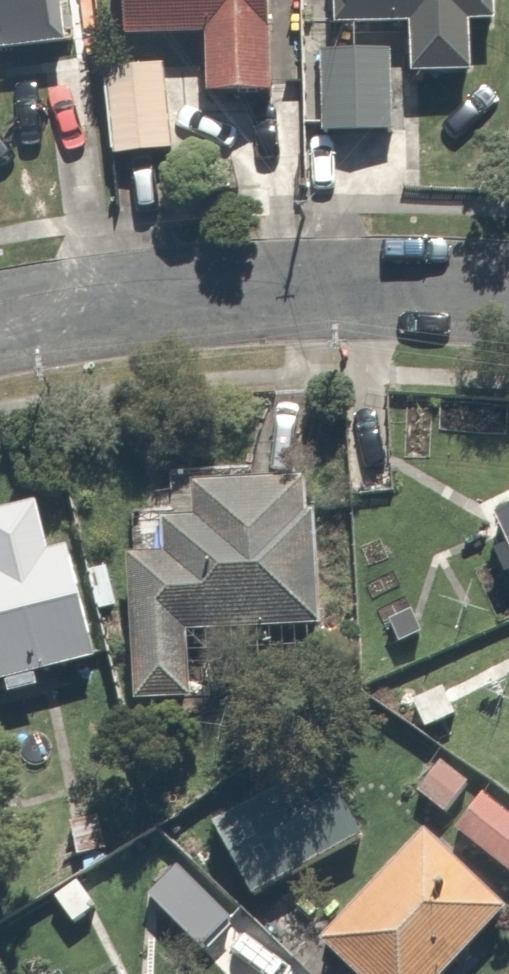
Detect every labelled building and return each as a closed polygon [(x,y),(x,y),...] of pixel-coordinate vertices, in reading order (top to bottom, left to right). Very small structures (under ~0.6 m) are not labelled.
[(12,117),(4,59),(86,48),(79,0),(0,0),(0,118),(12,117)] [(132,42),(215,40),(216,106),(286,105),(284,0),(131,0),(132,42)] [(324,37),(410,34),(411,86),(477,84),(475,21),(497,20),(497,0),(323,0),(324,37)] [(396,51),(317,53),(319,140),(399,137),(396,51)] [(173,52),(107,60),(118,158),(185,150),(173,52)] [(168,562),(134,562),(133,706),(195,707),(195,646),(319,647),(320,495),(200,495),(200,520),(168,520),(168,562)] [(111,656),(80,561),(60,568),(41,508),(0,522),(0,692),(111,656)] [(498,556),(508,582),(508,552),(498,556)] [(471,788),(440,759),(409,793),(441,822),(471,788)] [(326,774),(214,836),(249,899),(361,838),(326,774)] [(450,829),(508,876),(508,803),(485,784),(450,829)] [(430,835),(320,951),(345,973),(451,973),(508,913),(508,910),(430,835)] [(179,864),(146,895),(201,952),(233,921),(179,864)]
